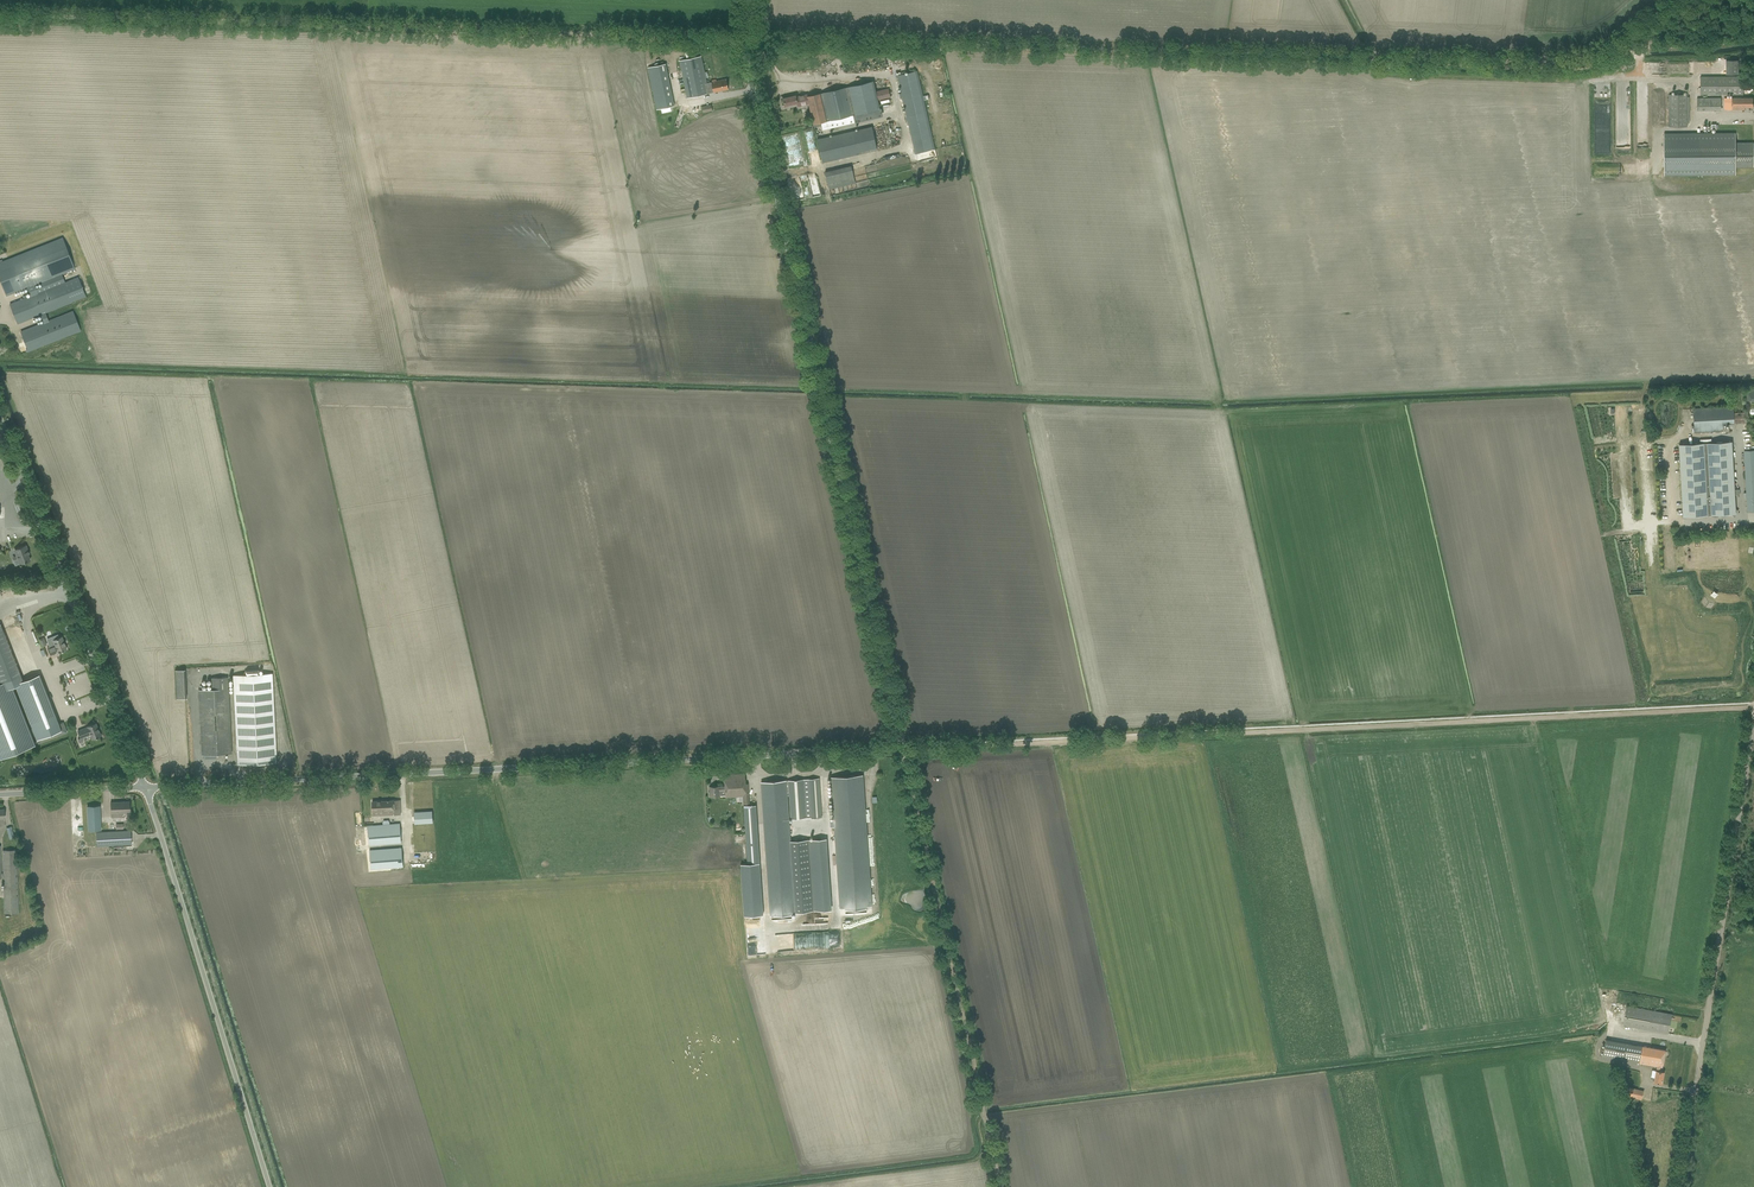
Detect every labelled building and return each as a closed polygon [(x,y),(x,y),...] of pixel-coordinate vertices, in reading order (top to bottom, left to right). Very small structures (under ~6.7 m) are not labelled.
[(680,61),(688,98),(729,89),(726,79),(716,81),(716,79),(711,80),(711,82),(707,83),(701,57),(680,61)] [(648,67),(657,109),(674,106),(665,64),(648,67)] [(900,72),(897,72),(897,75),(902,93),(899,94),(900,99),(903,98),(915,154),(934,149),(923,100),(928,99),(928,95),(922,96),(917,70),(900,74),(900,72)] [(1701,76),(1700,94),(1732,94),(1732,95),(1743,95),(1743,76),(1742,76),(1701,76)] [(796,95),(783,98),(785,106),(791,104),(798,103),(799,106),(810,104),(814,124),(823,122),(880,108),(878,100),(891,97),(888,88),(876,91),(874,81),(825,92),(808,96),(807,94),(796,96),(796,95)] [(1669,94),(1669,127),(1688,127),(1688,94),(1669,94)] [(1721,98),(1697,98),(1697,110),(1721,110),(1721,98)] [(1724,98),(1724,109),(1738,109),(1744,109),(1744,107),(1753,107),(1753,98),(1743,98),(1732,98),(1724,98)] [(817,139),(822,162),(877,150),(872,126),(817,139)] [(892,141),(899,139),(896,130),(889,132),(892,141)] [(1700,134),(1664,135),(1665,174),(1700,174),(1736,174),(1736,166),(1753,166),(1753,143),(1736,144),(1736,134),(1700,134)] [(913,174),(908,155),(859,167),(861,173),(866,172),(870,187),(879,185),(910,178),(909,175),(913,174)] [(825,172),(829,189),(855,183),(851,165),(825,172)] [(27,351),(28,351),(81,330),(73,311),(49,321),(45,312),(86,296),(78,277),(65,282),(62,274),(75,268),(63,238),(0,262),(0,279),(6,295),(27,287),(31,296),(10,304),(17,323),(40,314),(44,323),(21,332),(28,349),(26,350),(27,351)] [(1693,409),(1695,433),(1724,431),(1723,424),(1735,424),(1735,423),(1749,422),(1748,412),(1734,413),(1734,406),(1693,409)] [(1679,444),(1683,516),(1736,513),(1732,441),(1679,444)] [(1744,451),(1745,454),(1748,512),(1753,511),(1753,450),(1744,451)] [(18,558),(14,560),(16,565),(20,564),(24,562),(30,560),(28,554),(29,554),(28,551),(26,545),(20,547),(16,549),(18,554),(16,555),(18,558)] [(52,637),(46,639),(49,647),(48,648),(48,649),(50,655),(58,652),(67,649),(62,636),(56,639),(53,640),(52,637)] [(177,670),(177,698),(187,698),(186,670),(177,670)] [(234,675),(238,765),(276,763),(272,673),(259,674),(259,670),(245,670),(245,674),(234,675)] [(35,745),(13,687),(16,686),(34,733),(59,724),(58,722),(59,722),(58,721),(39,674),(23,681),(20,675),(0,683),(0,759),(35,745)] [(199,690),(202,755),(205,755),(205,758),(216,758),(215,754),(231,753),(228,677),(212,678),(212,689),(199,690)] [(34,733),(39,744),(49,740),(49,739),(57,736),(66,733),(67,731),(63,723),(62,722),(59,724),(34,733)] [(91,734),(93,739),(101,736),(96,723),(87,726),(88,727),(78,731),(81,738),(91,734)] [(719,786),(710,787),(710,792),(711,797),(720,796),(726,795),(726,797),(739,796),(743,796),(743,801),(743,804),(744,804),(750,804),(749,784),(746,784),(746,779),(745,773),(725,775),(725,786),(719,786)] [(847,907),(847,916),(865,915),(865,906),(872,906),(863,775),(831,777),(840,908),(847,907)] [(774,914),(774,922),(792,921),(792,913),(796,912),(791,841),(787,792),(789,791),(791,819),(812,817),(812,818),(822,818),(819,778),(788,780),(761,782),(770,914),(774,914)] [(372,801),(373,816),(401,814),(400,800),(372,801)] [(111,802),(111,816),(122,815),(122,812),(130,812),(129,802),(111,802)] [(744,806),(748,863),(760,863),(756,805),(744,806)] [(100,806),(87,806),(88,831),(101,830),(100,806)] [(432,810),(414,811),(415,823),(433,822),(432,810)] [(367,825),(369,845),(402,843),(400,823),(367,825)] [(96,832),(97,846),(132,844),(131,830),(96,832)] [(827,838),(808,840),(813,911),(832,910),(827,838)] [(808,840),(791,841),(796,912),(813,911),(808,840)] [(4,913),(18,913),(17,850),(3,850),(3,873),(2,873),(1,845),(0,845),(0,879),(2,879),(2,876),(3,876),(4,913)] [(369,849),(371,869),(403,867),(402,847),(369,849)] [(748,863),(740,864),(744,916),(763,914),(760,863),(748,863)] [(748,936),(748,944),(765,942),(766,951),(772,950),(771,938),(762,938),(762,935),(748,936)] [(1623,1025),(1668,1033),(1672,1014),(1627,1006),(1623,1025)] [(1606,1039),(1603,1056),(1640,1063),(1643,1046),(1642,1046),(1641,1046),(1606,1039)] [(1643,1046),(1640,1063),(1658,1066),(1658,1071),(1657,1071),(1655,1082),(1656,1082),(1662,1083),(1664,1072),(1661,1071),(1662,1067),(1665,1050),(1652,1048),(1643,1046)] [(1641,1100),(1643,1093),(1639,1092),(1636,1091),(1634,1090),(1632,1097),(1641,1100)]
